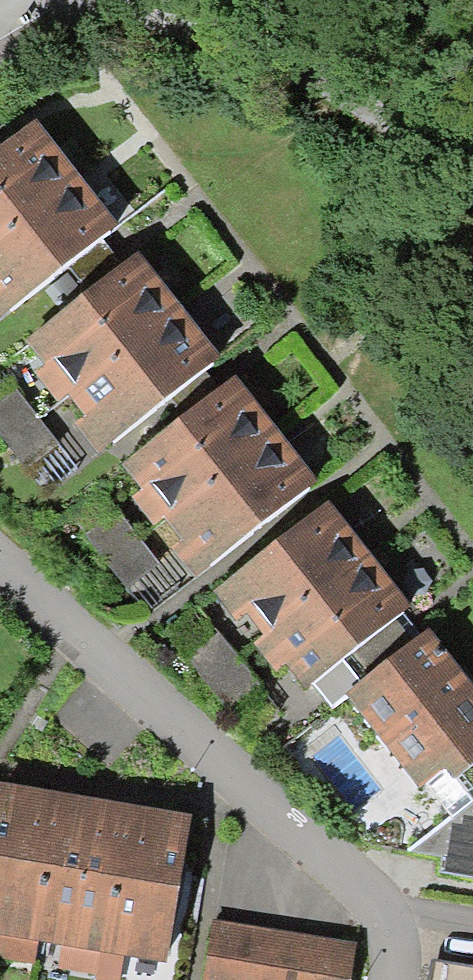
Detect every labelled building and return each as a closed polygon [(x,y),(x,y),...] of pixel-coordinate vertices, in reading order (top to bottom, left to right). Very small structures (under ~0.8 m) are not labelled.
[(76,171),(36,121),(17,136),(7,123),(0,129),(0,232),(76,171)] [(0,232),(0,319),(119,223),(76,171),(0,232)] [(141,247),(31,332),(71,383),(181,298),(141,247)] [(111,435),(221,350),(181,298),(71,383),(111,435)] [(124,455),(165,508),(277,422),(236,369),(124,455)] [(52,482),(82,458),(20,385),(0,402),(0,420),(52,482)] [(204,558),(315,471),(277,422),(165,508),(204,558)] [(411,607),(329,501),(213,591),(236,621),(246,614),(264,637),(254,644),(275,672),(286,664),(305,689),(312,682),(403,613),(411,607)] [(421,636),(403,613),(312,682),(331,706),(347,693),(385,742),(468,678),(430,629),(421,636)] [(385,742),(420,788),(445,768),(455,780),(472,766),(472,685),(468,678),(385,742)] [(34,947),(60,797),(0,787),(0,937),(0,939),(0,965),(32,971),(34,947)] [(93,979),(98,979),(128,808),(60,797),(34,947),(59,951),(55,973),(93,979)] [(472,864),(472,801),(447,797),(437,857),(472,864)] [(98,979),(119,979),(122,960),(165,967),(190,818),(128,808),(98,979)] [(203,979),(350,979),(356,946),(212,924),(203,979)] [(436,972),(434,979),(472,979),(472,978),(436,972)]
